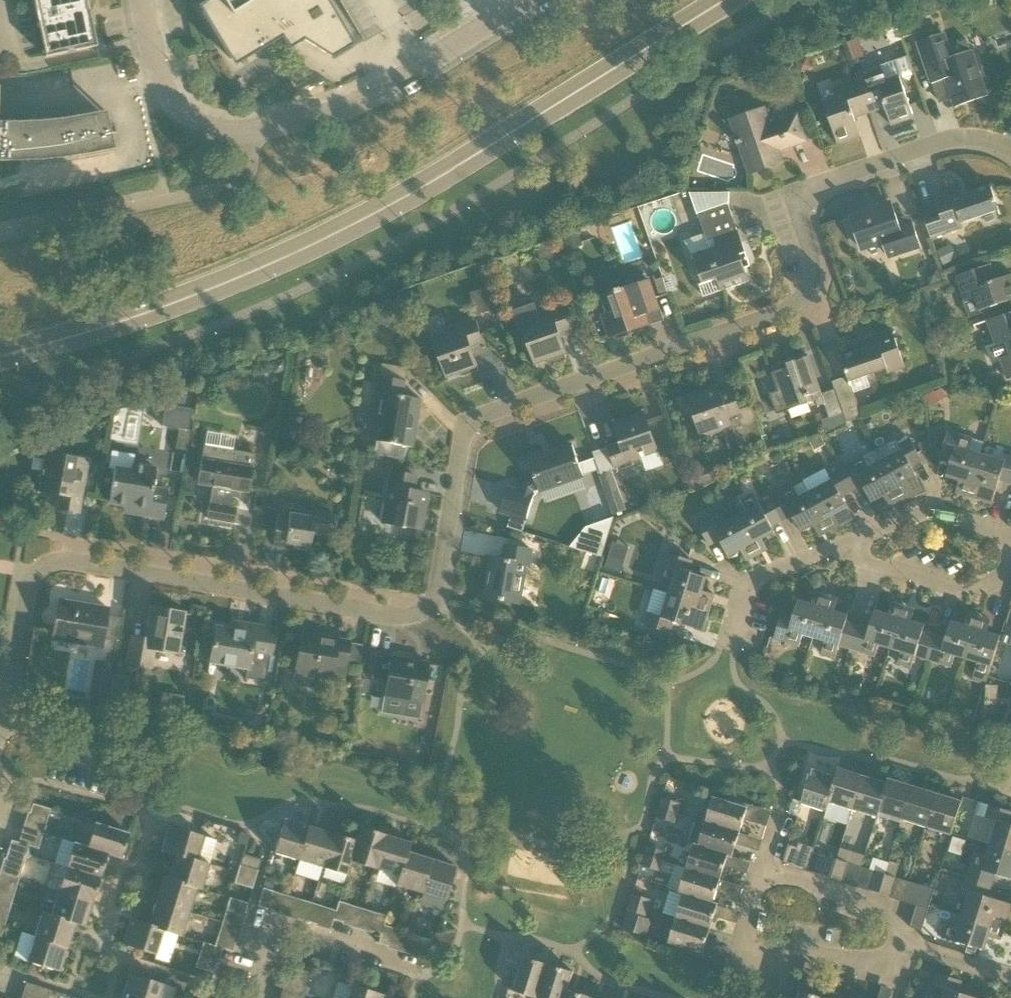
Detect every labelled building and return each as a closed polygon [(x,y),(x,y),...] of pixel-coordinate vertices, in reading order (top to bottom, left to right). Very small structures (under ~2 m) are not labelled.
[(45,57),(97,46),(88,0),(34,0),(45,57)] [(199,6),(234,65),(281,36),(289,48),(303,39),(331,57),(352,44),(325,0),(210,0),(199,6)] [(905,38),(919,33),(915,21),(901,26),(905,38)] [(973,55),(967,39),(950,46),(946,33),(918,43),(923,55),(932,82),(946,77),(955,104),(986,93),(973,55)] [(858,80),(868,108),(884,103),(892,125),(914,117),(900,76),(887,81),(883,71),(858,80)] [(853,113),(868,108),(858,80),(834,88),(838,98),(824,102),(838,144),(861,136),(853,113)] [(784,163),(779,151),(807,141),(798,115),(771,124),(765,108),(731,120),(750,174),(784,163)] [(19,161),(43,159),(66,157),(89,153),(114,149),(113,142),(111,134),(114,133),(115,133),(115,131),(115,130),(115,128),(114,127),(114,125),(113,124),(112,123),(111,121),(110,120),(108,120),(108,119),(107,119),(105,118),(104,118),(102,117),(100,117),(99,117),(97,118),(95,118),(94,119),(92,120),(91,121),(89,122),(84,117),(84,115),(61,119),(40,121),(18,122),(0,122),(0,161),(19,161)] [(712,173),(714,160),(702,157),(699,170),(712,173)] [(962,222),(999,209),(991,186),(963,196),(960,188),(934,197),(938,208),(923,213),(932,238),(964,227),(962,222)] [(877,209),(851,217),(862,250),(885,242),(890,258),(920,248),(911,222),(898,227),(890,202),(876,207),(877,209)] [(693,255),(703,284),(700,284),(705,297),(750,281),(745,268),(744,268),(740,255),(746,253),(729,204),(726,204),(698,214),(711,249),(693,255)] [(566,248),(583,242),(579,230),(562,236),(566,248)] [(938,251),(945,265),(957,260),(950,245),(938,251)] [(966,301),(964,302),(970,319),(983,314),(982,310),(1010,300),(1010,275),(997,280),(992,265),(958,276),(966,301)] [(602,315),(610,338),(649,324),(644,310),(649,308),(647,302),(656,299),(650,281),(626,289),(625,287),(616,290),(617,292),(603,297),(608,313),(602,315)] [(470,295),(478,316),(494,310),(486,289),(470,295)] [(563,305),(537,314),(534,308),(516,315),(522,333),(523,332),(522,330),(524,330),(536,364),(566,354),(559,333),(571,329),(563,305)] [(989,321),(997,346),(999,345),(1003,357),(1000,358),(1008,379),(1010,378),(1010,313),(989,321)] [(471,346),(483,342),(475,318),(448,327),(451,337),(435,342),(448,377),(478,367),(471,346)] [(841,358),(848,375),(850,381),(851,381),(886,369),(888,374),(906,368),(893,331),(867,340),(870,348),(841,358)] [(844,412),(836,389),(822,394),(821,392),(809,356),(794,361),(784,365),(785,369),(772,373),(778,391),(770,394),(776,410),(789,405),(790,410),(817,400),(819,406),(826,404),(830,417),(843,412),(844,412)] [(833,381),(836,389),(844,412),(843,412),(848,423),(864,417),(855,393),(851,381),(850,381),(848,375),(833,381)] [(374,407),(369,440),(410,447),(414,418),(417,419),(421,399),(402,396),(405,380),(379,376),(374,407)] [(753,406),(739,411),(732,390),(730,391),(729,390),(727,391),(725,392),(720,394),(718,387),(689,397),(702,436),(724,428),(730,449),(763,438),(753,406)] [(943,389),(936,392),(935,390),(929,393),(935,404),(948,398),(943,389)] [(192,408),(184,407),(166,404),(159,402),(159,408),(165,409),(162,426),(180,429),(188,430),(192,408)] [(822,420),(827,433),(848,424),(848,423),(843,412),(830,417),(822,420)] [(658,453),(657,448),(645,413),(615,423),(621,443),(609,448),(617,472),(644,462),(642,459),(658,453)] [(188,430),(180,429),(176,449),(188,451),(192,431),(188,430)] [(956,492),(967,496),(969,496),(982,455),(981,455),(985,443),(973,439),(948,432),(941,455),(952,458),(947,476),(960,481),(958,488),(956,492)] [(881,462),(902,500),(924,489),(912,467),(923,461),(911,440),(899,446),(902,451),(881,462)] [(232,497),(241,499),(242,493),(249,493),(255,454),(204,446),(202,460),(198,484),(213,486),(209,504),(207,518),(234,523),(236,509),(231,508),(232,497)] [(539,490),(584,475),(573,446),(529,461),(535,480),(526,483),(523,492),(508,488),(501,511),(527,519),(535,496),(532,495),(534,491),(538,489),(539,490)] [(109,502),(124,504),(123,512),(148,516),(163,519),(168,491),(153,488),(157,469),(133,465),(134,455),(112,451),(110,467),(115,468),(109,502)] [(56,509),(57,509),(79,513),(88,460),(46,453),(39,491),(59,495),(56,509)] [(969,496),(993,504),(1000,480),(1010,483),(1010,458),(1006,456),(1004,462),(982,455),(969,496)] [(902,500),(881,462),(870,468),(865,457),(842,469),(853,491),(863,486),(872,502),(884,496),(890,507),(902,500)] [(696,486),(717,478),(712,465),(691,474),(696,486)] [(842,497),(853,491),(842,469),(829,475),(833,481),(810,492),(831,531),(853,519),(842,497)] [(390,472),(382,523),(421,529),(427,494),(413,491),(416,476),(390,472)] [(600,477),(614,514),(627,509),(613,472),(600,477)] [(831,531),(810,492),(800,498),(795,487),(772,499),(783,521),(793,516),(802,532),(814,526),(820,537),(831,531)] [(783,521),(772,499),(760,505),(755,494),(742,501),(748,512),(738,517),(758,555),(768,550),(763,539),(775,532),(772,527),(783,521)] [(289,518),(277,516),(278,512),(264,509),(262,525),(275,527),(272,545),(285,548),(286,543),(294,545),(293,549),(309,552),(312,534),(331,537),(334,516),(303,511),(302,516),(290,514),(289,518)] [(758,555),(738,517),(727,522),(721,511),(698,524),(710,546),(720,540),(729,557),(741,550),(747,561),(758,555)] [(584,529),(571,547),(603,557),(615,517),(584,529)] [(615,540),(607,567),(624,572),(632,545),(615,540)] [(520,603),(526,564),(530,565),(532,550),(506,546),(504,559),(493,558),(486,598),(520,603)] [(715,594),(711,593),(703,591),(707,578),(689,572),(693,561),(670,554),(662,579),(673,583),(670,593),(711,606),(715,594)] [(782,615),(775,638),(781,640),(800,646),(804,635),(815,638),(827,596),(816,592),(812,604),(799,600),(793,618),(782,615)] [(704,631),(711,606),(670,593),(662,617),(651,613),(647,626),(670,633),(674,622),(704,631)] [(827,596),(815,638),(826,641),(822,653),(836,657),(840,646),(852,649),(859,626),(847,622),(849,615),(835,611),(839,599),(827,596)] [(109,609),(71,602),(59,600),(54,634),(73,637),(72,642),(101,647),(100,655),(101,655),(109,609)] [(859,626),(852,649),(876,657),(880,645),(892,649),(905,607),(892,603),(889,615),(875,611),(870,629),(859,626)] [(916,656),(928,660),(936,635),(923,631),(925,626),(911,622),(915,610),(905,607),(892,649),(902,652),(899,664),(912,668),(916,656)] [(147,639),(132,637),(128,663),(151,667),(154,649),(185,654),(185,653),(177,651),(183,615),(191,616),(192,615),(152,608),(147,639)] [(956,656),(967,659),(980,617),(968,614),(967,617),(965,625),(951,621),(946,638),(936,635),(928,660),(952,668),(956,656)] [(991,621),(980,617),(967,659),(978,662),(973,680),(986,684),(1001,637),(988,632),(991,621)] [(276,629),(255,626),(236,622),(235,630),(216,627),(210,662),(248,669),(246,679),(266,682),(271,654),(276,629)] [(344,679),(346,664),(350,642),(302,633),(296,668),(293,681),(297,685),(312,688),(318,684),(320,677),(331,679),(332,677),(344,679)] [(772,637),(768,649),(777,652),(781,640),(775,638),(772,637)] [(372,678),(388,680),(386,691),(405,694),(404,699),(421,702),(428,663),(392,657),(391,658),(376,656),(372,678)] [(90,696),(107,698),(113,663),(95,660),(90,696)] [(853,810),(864,775),(839,768),(836,777),(837,777),(829,802),(831,803),(853,810)] [(837,777),(836,777),(812,770),(802,804),(828,812),(831,803),(829,802),(837,777)] [(888,783),(887,783),(864,775),(853,810),(854,810),(850,821),(861,824),(865,814),(878,818),(880,813),(879,813),(888,783)] [(903,820),(914,786),(889,778),(887,783),(888,783),(879,813),(880,813),(903,820)] [(927,828),(938,793),(914,786),(903,820),(927,828)] [(938,793),(927,828),(952,835),(963,801),(938,793)] [(707,821),(741,832),(748,807),(714,797),(707,821)] [(681,803),(664,798),(663,798),(660,807),(679,812),(681,803)] [(25,829),(43,835),(48,819),(51,809),(33,803),(25,829)] [(1010,824),(1010,822),(1010,812),(990,805),(987,817),(998,821),(991,845),(1010,851),(1010,824)] [(675,823),(679,812),(660,807),(657,817),(675,823)] [(741,832),(707,821),(698,818),(690,842),(695,844),(729,855),(728,856),(733,857),(741,832)] [(299,860),(309,826),(284,819),(274,853),(299,860)] [(87,848),(108,855),(121,859),(129,833),(95,823),(88,846),(87,848)] [(216,840),(204,836),(169,825),(161,851),(175,856),(175,854),(196,861),(196,860),(208,864),(216,840)] [(323,868),(333,834),(309,826),(299,860),(323,868)] [(375,869),(386,835),(361,827),(356,841),(357,841),(351,861),(352,862),(375,869)] [(21,843),(12,840),(8,851),(26,857),(29,846),(39,849),(43,835),(25,829),(21,843)] [(357,841),(356,841),(333,834),(323,868),(348,875),(352,862),(351,861),(357,841)] [(407,851),(408,852),(411,842),(386,835),(375,869),(398,876),(399,876),(407,851)] [(74,842),(66,869),(100,880),(108,855),(87,848),(88,846),(74,842)] [(783,862),(808,870),(813,853),(814,853),(815,848),(800,843),(799,847),(789,844),(783,862)] [(721,879),(728,856),(729,855),(695,844),(687,868),(721,879)] [(991,845),(987,856),(976,852),(968,878),(991,885),(995,873),(1010,879),(1010,851),(991,845)] [(649,846),(646,855),(664,861),(666,851),(649,846)] [(1,874),(19,880),(26,857),(8,851),(1,874)] [(431,859),(408,852),(407,851),(399,876),(398,876),(396,885),(421,893),(431,859)] [(808,870),(823,875),(832,877),(838,859),(828,856),(828,858),(814,853),(813,853),(808,870)] [(208,864),(196,860),(196,861),(175,854),(175,856),(168,878),(168,879),(197,888),(197,889),(202,890),(210,864),(208,864)] [(258,869),(261,859),(243,854),(240,864),(258,869)] [(660,871),(664,861),(646,855),(642,866),(660,871)] [(431,859),(421,893),(446,900),(456,866),(431,859)] [(838,859),(832,877),(842,880),(848,862),(838,859)] [(255,879),(258,869),(240,864),(237,873),(255,879)] [(714,903),(714,902),(721,879),(687,868),(679,894),(684,895),(684,894),(714,903)] [(92,904),(100,880),(66,869),(58,893),(92,904)] [(871,889),(881,892),(886,874),(876,871),(871,889)] [(252,888),(255,879),(237,873),(234,883),(252,888)] [(881,892),(890,895),(896,877),(886,874),(881,892)] [(168,879),(168,878),(164,876),(156,901),(190,912),(197,889),(197,888),(168,879)] [(991,885),(968,878),(964,890),(970,892),(963,916),(1000,928),(1004,929),(1010,907),(1010,904),(988,897),(991,885)] [(923,886),(918,904),(930,907),(935,890),(923,886)] [(263,888),(258,906),(267,909),(273,891),(263,888)] [(14,893),(0,889),(0,900),(11,904),(14,893)] [(51,916),(76,924),(85,927),(92,904),(58,893),(52,914),(51,916)] [(631,904),(649,909),(652,900),(634,894),(631,904)] [(719,903),(714,902),(714,903),(684,894),(684,895),(677,918),(711,928),(719,903)] [(230,897),(226,910),(244,915),(247,907),(248,903),(230,897)] [(9,912),(11,904),(0,900),(0,910),(9,912)] [(297,918),(307,921),(312,903),(303,900),(297,918)] [(156,901),(149,924),(149,925),(164,930),(164,931),(182,937),(190,912),(156,901)] [(339,901),(337,910),(334,919),(358,927),(363,909),(339,901)] [(337,910),(322,906),(312,903),(307,921),(331,928),(334,919),(337,910)] [(647,916),(649,909),(631,904),(628,914),(623,928),(647,936),(652,918),(647,916)] [(922,931),(930,907),(918,904),(910,927),(922,931)] [(69,947),(76,924),(51,916),(52,914),(43,911),(35,936),(69,947)] [(378,913),(372,931),(381,934),(384,925),(387,916),(378,913)] [(997,939),(1000,928),(963,916),(959,927),(947,924),(943,937),(985,950),(989,937),(997,939)] [(703,953),(711,928),(677,918),(669,943),(703,953)] [(149,924),(137,921),(131,919),(123,944),(157,955),(164,931),(164,930),(149,925),(149,924)] [(379,943),(388,946),(394,928),(384,925),(381,934),(379,943)] [(408,933),(403,951),(428,958),(433,940),(408,933)] [(61,972),(69,947),(35,936),(27,961),(61,972)] [(215,946),(233,951),(236,942),(218,936),(215,946)] [(214,973),(217,963),(199,957),(196,967),(193,975),(211,982),(214,973)] [(549,964),(524,957),(514,991),(537,997),(539,997),(549,964)] [(568,991),(574,972),(549,964),(539,997),(565,997),(568,990),(568,991)] [(305,985),(306,981),(309,972),(292,967),(284,990),(304,997),(308,987),(305,985)] [(939,974),(938,973),(935,986),(947,990),(944,997),(977,997),(959,992),(962,981),(939,974)] [(163,984),(129,974),(122,997),(159,997),(163,984)] [(51,990),(27,982),(23,994),(36,997),(48,997),(51,990)] [(386,995),(352,985),(352,986),(338,982),(333,997),(385,997),(386,995)]
